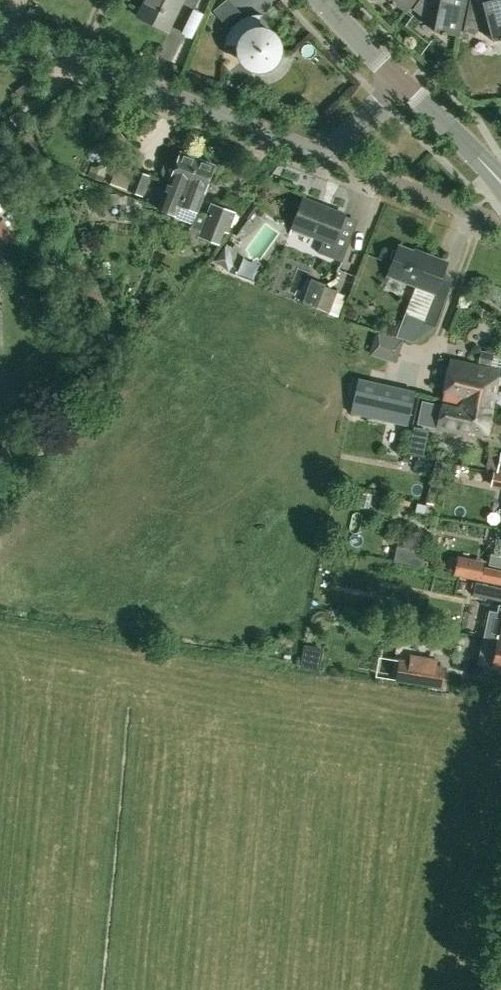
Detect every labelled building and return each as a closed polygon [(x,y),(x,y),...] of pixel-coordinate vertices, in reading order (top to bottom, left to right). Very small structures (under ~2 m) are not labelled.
[(198,0),(147,0),(139,17),(168,31),(182,2),(194,8),(198,0)] [(216,8),(226,20),(239,9),(231,0),(225,0),(216,8)] [(392,2),(391,4),(394,6),(395,4),(406,12),(415,0),(390,0),(392,2)] [(413,9),(424,18),(426,16),(436,23),(434,31),(442,33),(442,35),(445,36),(446,34),(459,36),(466,0),(420,0),(413,9)] [(464,30),(478,33),(478,31),(491,33),(493,41),(500,39),(500,40),(500,0),(470,0),(464,30)] [(227,45),(239,47),(238,49),(238,50),(239,52),(239,54),(240,56),(240,58),(241,59),(242,61),(243,62),(244,64),(247,66),(250,68),(254,69),(255,70),(257,70),(261,70),(265,70),(268,69),(271,67),(273,66),(274,65),(277,62),(278,60),(279,59),(279,57),(280,55),(281,54),(281,52),(281,50),(281,48),(281,46),(281,44),(280,43),(279,41),(279,39),(278,38),(277,36),(276,35),(274,33),(273,32),(271,31),(270,30),(268,29),(265,28),(263,28),(261,28),(261,17),(262,17),(262,16),(260,16),(255,16),(253,16),(248,17),(246,18),(244,19),(240,21),(238,23),(235,26),(233,27),(232,29),(230,31),(229,33),(228,35),(226,39),(226,42),(225,44),(225,46),(227,46),(227,45)] [(181,205),(198,158),(182,152),(177,163),(171,161),(168,162),(165,164),(162,170),(163,174),(165,177),(171,179),(164,199),(163,198),(159,209),(176,216),(181,205)] [(216,165),(198,158),(181,205),(176,216),(176,218),(193,225),(192,228),(200,231),(198,236),(220,245),(225,232),(229,233),(237,212),(211,202),(207,214),(198,211),(216,165)] [(144,196),(152,175),(136,170),(118,164),(111,184),(128,190),(144,196)] [(338,234),(345,215),(304,199),(293,228),(323,240),(318,253),(342,263),(351,239),(338,234)] [(15,237),(3,220),(0,222),(0,247),(8,257),(22,247),(15,237)] [(214,260),(229,271),(233,266),(230,250),(232,248),(226,243),(214,260)] [(448,263),(427,255),(427,257),(399,246),(389,275),(437,293),(448,263)] [(319,309),(327,286),(313,280),(304,304),(319,309)] [(445,300),(435,296),(425,322),(435,326),(445,300)] [(396,336),(413,341),(435,327),(424,323),(424,320),(404,313),(396,336)] [(385,358),(406,360),(408,340),(387,338),(385,358)] [(481,365),(493,367),(496,356),(484,353),(481,365)] [(493,410),(500,373),(500,372),(452,361),(443,402),(444,402),(463,406),(464,405),(493,410)] [(359,378),(351,414),(409,426),(416,391),(359,378)] [(417,424),(438,428),(459,433),(460,427),(488,434),(493,410),(464,405),(463,406),(444,402),(443,405),(422,400),(417,424)] [(413,428),(407,453),(422,457),(428,431),(413,428)] [(497,473),(495,472),(492,486),(500,488),(500,473),(497,473)] [(500,567),(500,544),(499,555),(491,553),(489,564),(500,567)] [(456,559),(453,575),(500,586),(500,570),(456,559)] [(472,582),(469,595),(478,597),(478,596),(500,601),(500,588),(472,582)] [(500,641),(498,653),(486,650),(483,663),(495,666),(500,668),(500,641)] [(436,660),(411,655),(410,662),(401,661),(398,679),(443,687),(446,668),(435,666),(436,660)]
